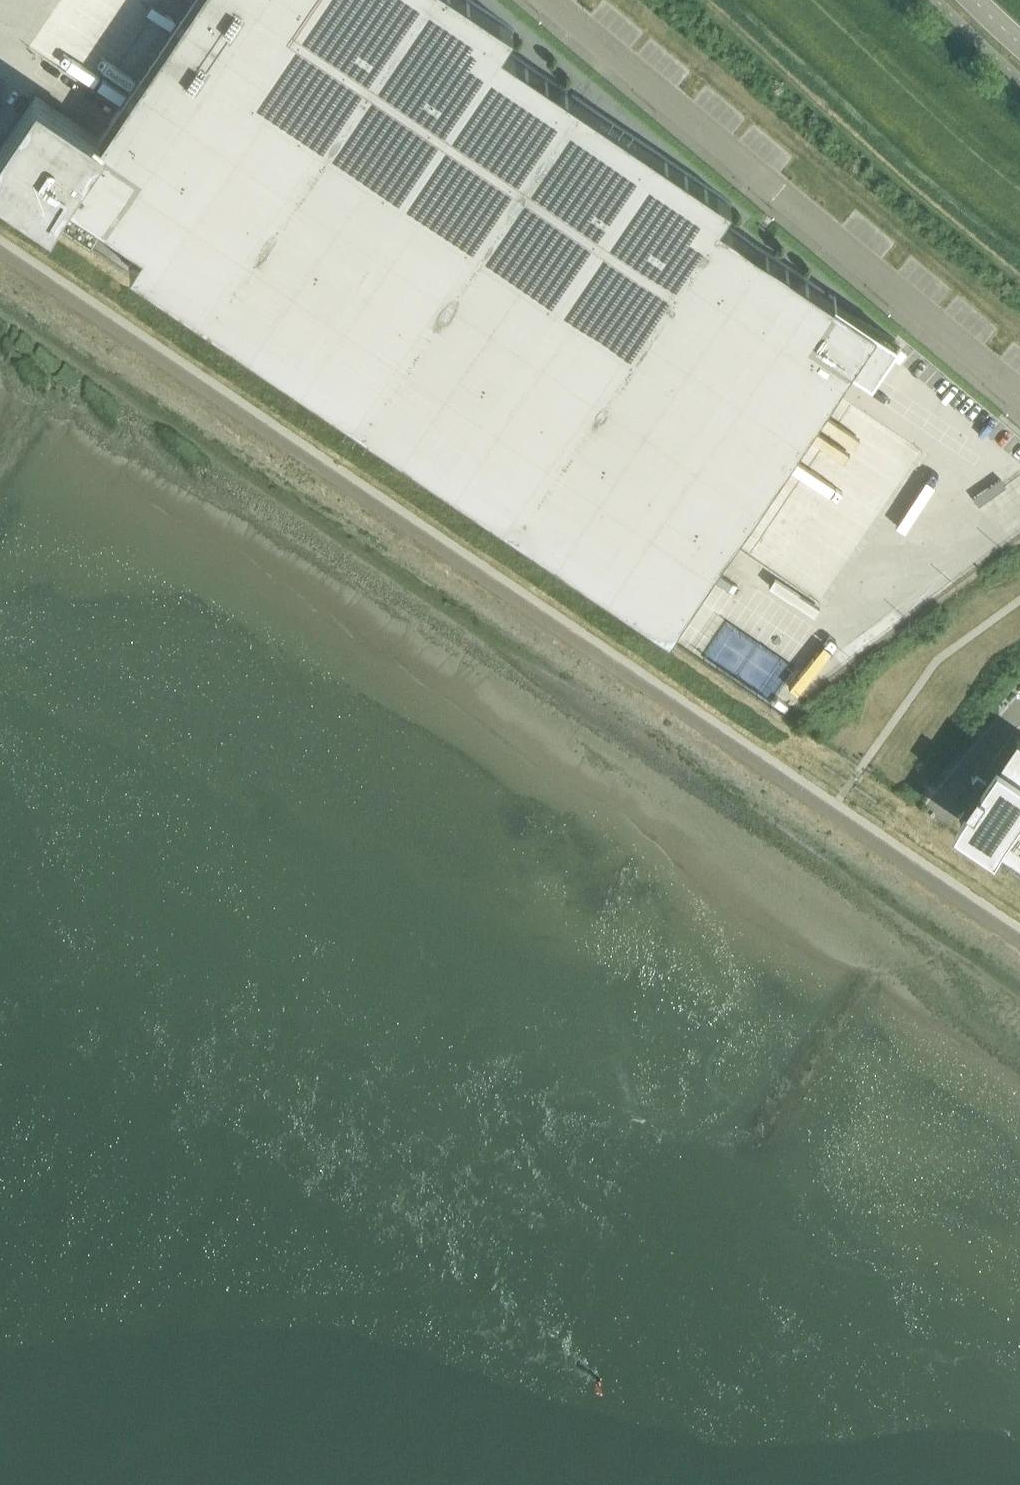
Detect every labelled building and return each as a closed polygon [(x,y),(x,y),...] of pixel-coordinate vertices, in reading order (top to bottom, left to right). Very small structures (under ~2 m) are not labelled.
[(0,154),(0,178),(50,211),(62,194),(141,248),(129,266),(588,578),(669,631),(729,542),(833,389),(851,362),(871,376),(896,338),(720,219),(732,201),(502,46),(514,28),(473,0),(192,0),(119,108),(103,132),(99,138),(38,98),(0,154)] [(959,814),(1019,856),(1019,733),(1016,730),(984,777),(977,772),(962,793),(969,798),(959,814)]
